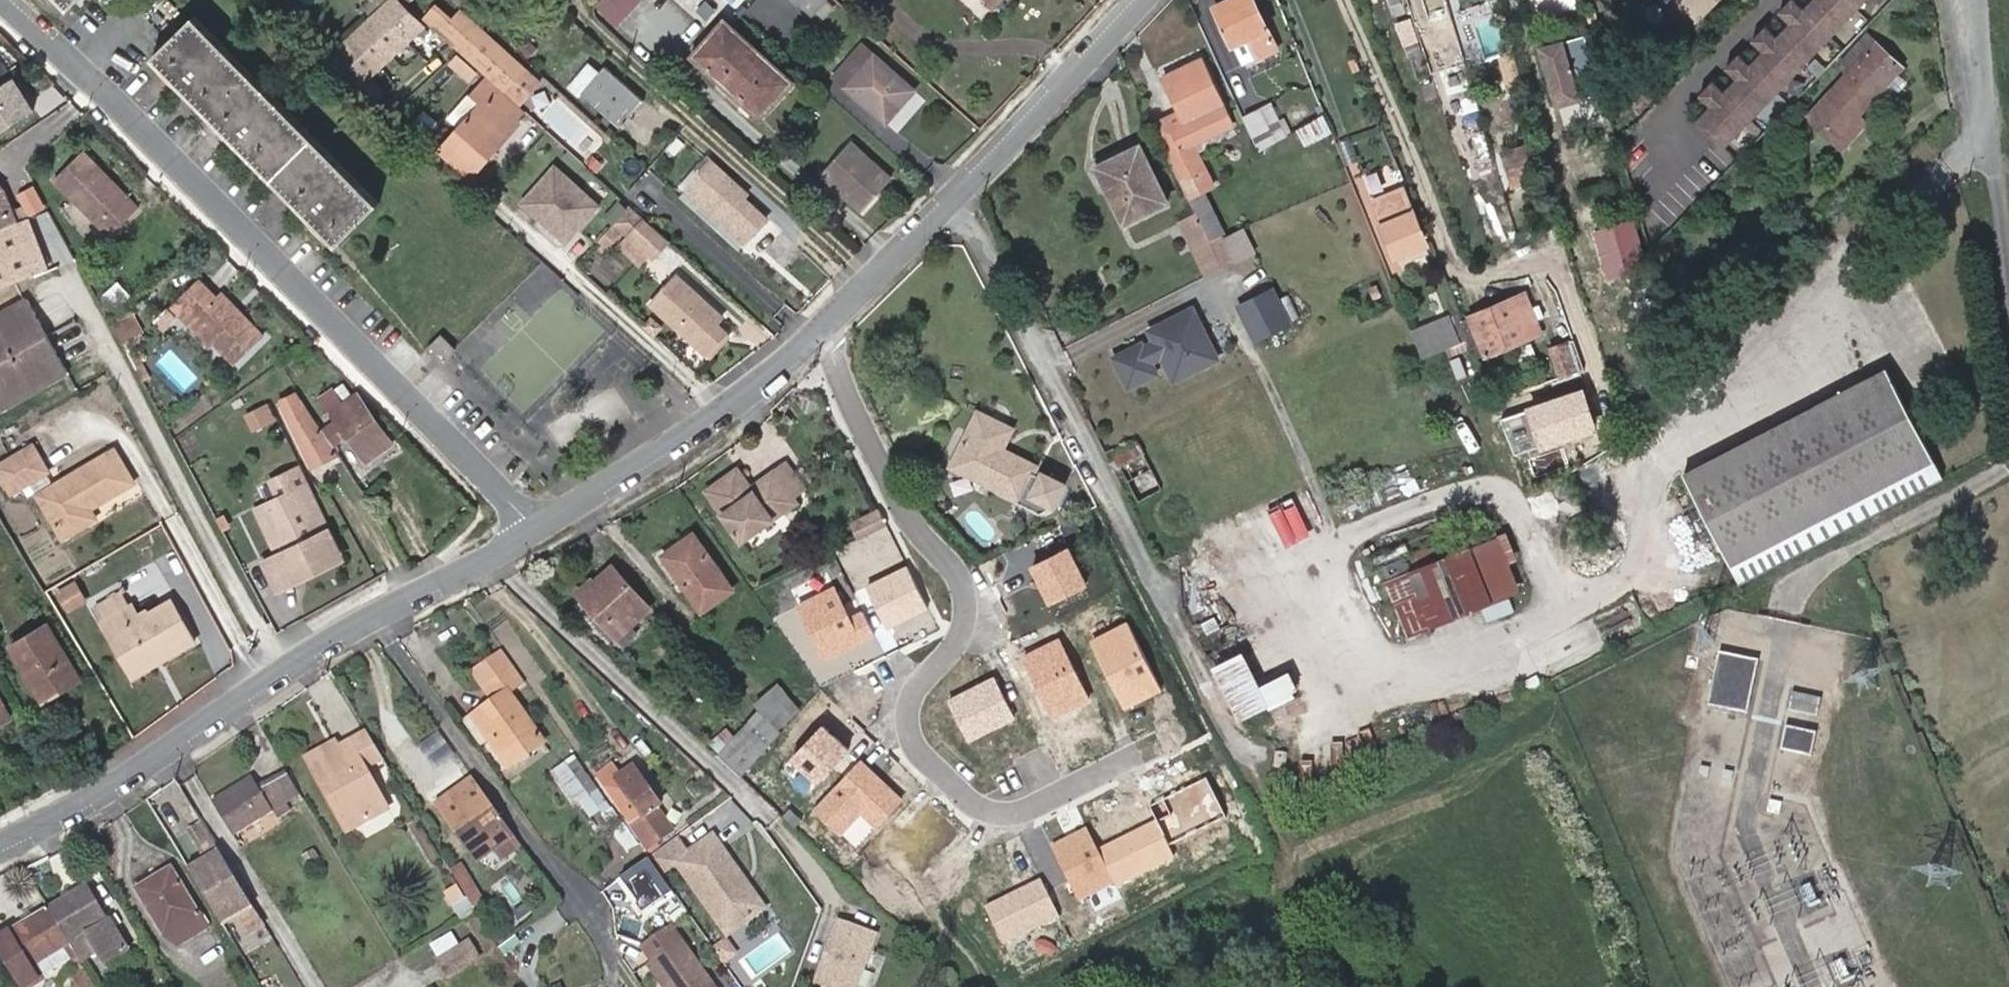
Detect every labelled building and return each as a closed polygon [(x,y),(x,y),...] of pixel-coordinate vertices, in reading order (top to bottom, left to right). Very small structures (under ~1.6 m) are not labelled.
[(401,0),(393,0),(364,26),(388,48),(414,23),(420,17),(403,2),(401,0)] [(815,14),(827,0),(799,0),(815,14)] [(1233,44),(1247,38),(1255,57),(1276,47),(1254,0),(1226,0),(1215,5),(1233,44)] [(1680,2),(1700,22),(1721,0),(1680,0),(1680,2)] [(1697,119),(1728,149),(1869,0),(1810,0),(1697,119)] [(432,2),(420,14),(505,90),(527,66),(458,5),(448,16),(432,2)] [(420,29),(426,23),(420,17),(414,23),(420,29)] [(335,223),(325,232),(338,245),(380,204),(197,19),(155,57),(166,69),(177,60),(188,72),(178,80),(239,144),(249,136),(261,147),(252,156),(314,220),(323,211),(335,223)] [(698,55),(761,112),(788,82),(726,25),(698,55)] [(388,48),(364,26),(326,61),(356,89),(393,52),(388,48)] [(1247,38),(1233,44),(1242,63),(1255,57),(1247,38)] [(1557,64),(1572,59),(1565,38),(1539,47),(1556,94),(1566,90),(1557,64)] [(1844,126),(1858,112),(1902,66),(1877,42),(1808,112),(1822,126),(1833,115),(1844,126)] [(839,76),(850,86),(878,54),(867,44),(839,76)] [(878,54),(850,86),(890,122),(918,88),(878,54)] [(1201,57),(1185,65),(1189,73),(1167,84),(1183,114),(1171,119),(1169,115),(1152,123),(1186,199),(1211,187),(1191,142),(1232,125),(1201,57)] [(177,60),(166,69),(178,80),(188,72),(177,60)] [(578,94),(583,89),(621,125),(644,100),(605,65),(598,73),(589,65),(570,86),(578,94)] [(1164,76),(1167,84),(1189,73),(1185,65),(1164,76)] [(527,66),(505,90),(519,102),(541,78),(527,66)] [(0,86),(0,134),(33,113),(11,79),(0,86)] [(487,145),(493,151),(517,124),(513,121),(522,112),(489,83),(471,105),(478,111),(446,149),(473,172),(483,162),(478,156),(487,145)] [(1278,141),(1290,135),(1273,104),(1261,111),(1278,141)] [(1246,120),(1260,152),(1278,141),(1261,111),(1246,120)] [(1867,122),(1858,112),(1844,126),(1833,115),(1822,126),(1842,145),(1867,122)] [(239,144),(252,156),(261,147),(249,136),(239,144)] [(483,162),(493,151),(487,145),(478,156),(483,162)] [(1097,167),(1124,221),(1167,200),(1140,145),(1097,167)] [(1506,173),(1536,165),(1531,145),(1501,154),(1506,173)] [(48,173),(103,231),(133,204),(77,146),(48,173)] [(828,176),(862,205),(886,176),(853,147),(828,176)] [(568,243),(605,203),(557,160),(521,200),(568,243)] [(747,231),(752,235),(767,218),(744,196),(747,194),(712,161),(688,187),(716,212),(726,203),(732,209),(724,219),(742,237),(747,231)] [(38,182),(21,191),(32,213),(50,204),(38,182)] [(1194,215),(1208,244),(1232,233),(1211,187),(1186,199),(1194,215)] [(1373,201),(1397,261),(1428,248),(1403,189),(1373,201)] [(3,191),(0,194),(0,228),(19,220),(3,191)] [(726,203),(716,212),(724,219),(732,209),(726,203)] [(632,206),(615,225),(625,235),(617,247),(645,270),(670,240),(632,206)] [(314,220),(325,232),(335,223),(323,211),(314,220)] [(1208,244),(1194,215),(1177,223),(1200,268),(1216,261),(1208,244)] [(1605,263),(1649,251),(1639,215),(1595,226),(1605,263)] [(27,280),(34,277),(34,275),(47,267),(20,221),(19,220),(0,228),(0,290),(27,280)] [(746,241),(752,235),(747,231),(742,237),(746,241)] [(653,303),(712,357),(732,334),(721,324),(728,317),(679,273),(653,303)] [(189,318),(208,337),(232,362),(260,336),(216,292),(210,297),(192,279),(166,305),(183,324),(189,318)] [(1273,286),(1234,304),(1252,343),(1291,325),(1273,286)] [(1462,319),(1470,342),(1477,360),(1547,330),(1544,322),(1537,325),(1524,291),(1462,319)] [(0,311),(0,409),(2,413),(68,376),(23,298),(0,311)] [(1149,339),(1112,357),(1127,388),(1167,368),(1174,382),(1220,360),(1193,304),(1144,328),(1149,339)] [(1460,314),(1412,332),(1422,358),(1470,342),(1462,319),(1460,314)] [(202,343),(208,337),(189,318),(183,324),(202,343)] [(440,363),(455,349),(442,335),(427,349),(440,363)] [(1549,345),(1560,375),(1584,367),(1573,337),(1549,345)] [(1889,364),(1689,469),(1736,558),(1935,453),(1889,364)] [(1583,388),(1526,408),(1540,447),(1597,427),(1583,388)] [(393,446),(359,392),(328,411),(333,419),(321,427),(330,441),(333,445),(346,436),(365,464),(393,446)] [(996,454),(997,449),(1008,430),(975,413),(949,466),(1016,501),(1015,504),(1037,515),(1050,508),(1061,486),(1039,475),(1037,479),(1029,475),(1032,468),(1008,456),(1006,459),(996,454)] [(0,465),(0,482),(7,496),(44,474),(29,449),(0,465)] [(1008,456),(997,449),(996,454),(1006,459),(1008,456)] [(91,503),(93,509),(133,487),(112,452),(34,499),(59,543),(94,523),(87,512),(83,507),(91,503)] [(778,470),(796,495),(797,495),(807,489),(790,461),(783,465),(778,470)] [(756,491),(752,486),(741,467),(708,489),(741,541),(800,501),(796,495),(778,470),(764,478),(768,484),(756,491)] [(764,478),(752,486),(756,491),(768,484),(764,478)] [(328,531),(308,487),(258,511),(276,548),(261,556),(279,592),(293,584),(290,577),(339,553),(328,531)] [(1269,510),(1284,548),(1313,536),(1298,499),(1269,510)] [(87,512),(93,509),(91,503),(83,507),(87,512)] [(887,524),(881,513),(878,506),(852,518),(861,537),(887,524)] [(665,558),(702,611),(734,588),(695,530),(679,542),(682,547),(665,558)] [(1502,534),(1386,576),(1407,634),(1486,606),(1490,618),(1527,605),(1502,534)] [(662,554),(665,558),(682,547),(679,542),(662,554)] [(1070,546),(1031,565),(1049,603),(1088,584),(1070,546)] [(13,578),(0,553),(0,585),(13,578)] [(582,594),(620,640),(632,629),(654,610),(617,566),(597,583),(597,581),(582,594)] [(907,567),(867,586),(887,628),(927,609),(907,567)] [(834,587),(796,605),(824,661),(875,636),(862,609),(849,616),(834,587)] [(99,624),(126,671),(157,653),(161,660),(193,642),(169,600),(138,618),(131,606),(99,624)] [(1127,622),(1090,640),(1124,709),(1161,691),(1127,622)] [(78,676),(47,623),(10,646),(41,699),(78,676)] [(632,629),(620,640),(626,647),(638,637),(632,629)] [(1061,637),(1023,656),(1053,717),(1091,699),(1061,637)] [(1212,663),(1239,720),(1299,691),(1288,668),(1260,682),(1243,648),(1212,663)] [(1720,649),(1709,701),(1750,710),(1761,658),(1720,649)] [(526,681),(504,651),(473,672),(496,702),(479,714),(516,766),(546,744),(510,692),(526,681)] [(157,653),(126,671),(130,678),(161,660),(157,653)] [(996,676),(949,699),(969,741),(1016,718),(996,676)] [(770,694),(791,717),(801,708),(781,684),(770,694)] [(1791,708),(1819,711),(1821,694),(1793,691),(1791,708)] [(756,706),(758,707),(763,714),(777,730),(791,717),(770,694),(756,706)] [(13,718),(0,696),(0,726),(13,718)] [(714,751),(740,775),(780,734),(777,730),(763,714),(758,707),(714,751)] [(516,766),(479,714),(475,717),(511,769),(516,766)] [(850,749),(824,725),(793,758),(819,782),(850,749)] [(1786,725),(1783,747),(1813,752),(1817,730),(1786,725)] [(369,767),(383,758),(366,731),(340,747),(312,764),(327,790),(352,831),(392,807),(369,767)] [(309,759),(312,764),(340,747),(338,742),(309,759)] [(610,806),(574,756),(552,772),(573,805),(580,800),(592,817),(600,811),(601,814),(610,806)] [(903,799),(860,759),(811,810),(840,837),(863,813),(877,826),(903,799)] [(662,803),(635,765),(622,774),(606,786),(629,819),(640,812),(642,817),(662,803)] [(600,777),(606,786),(622,774),(616,766),(600,777)] [(271,808),(301,793),(289,774),(261,789),(253,775),(214,798),(235,833),(274,812),(271,808)] [(515,836),(474,778),(427,808),(468,865),(515,836)] [(1088,828),(1051,846),(1079,902),(1173,856),(1168,846),(1226,818),(1207,780),(1150,807),(1157,822),(1099,850),(1088,828)] [(640,812),(629,819),(652,852),(661,845),(642,817),(640,812)] [(214,842),(201,821),(191,827),(203,849),(205,847),(214,842)] [(689,849),(681,837),(652,859),(664,876),(677,866),(727,938),(769,909),(714,831),(689,849)] [(515,836),(468,865),(472,870),(518,840),(515,836)] [(210,855),(219,850),(214,842),(205,847),(210,855)] [(223,924),(253,908),(224,858),(221,854),(191,872),(218,919),(223,924)] [(181,924),(188,936),(207,925),(172,867),(137,887),(164,932),(181,924)] [(1041,881),(984,907),(1002,945),(1059,919),(1041,881)] [(49,907),(77,955),(94,946),(105,963),(128,950),(118,932),(89,884),(49,907)] [(77,955),(49,907),(0,936),(0,950),(17,979),(34,969),(39,977),(77,955)] [(223,924),(241,956),(270,940),(253,908),(223,924)] [(661,910),(638,927),(649,942),(645,945),(656,960),(653,962),(669,986),(717,986),(661,910)] [(813,986),(814,986),(863,986),(879,933),(837,919),(813,986)] [(470,938),(436,960),(447,979),(482,959),(470,938)] [(656,960),(645,945),(631,956),(641,972),(649,965),(651,964),(653,962),(656,960)] [(653,962),(651,964),(649,965),(664,986),(669,986),(653,962)]
